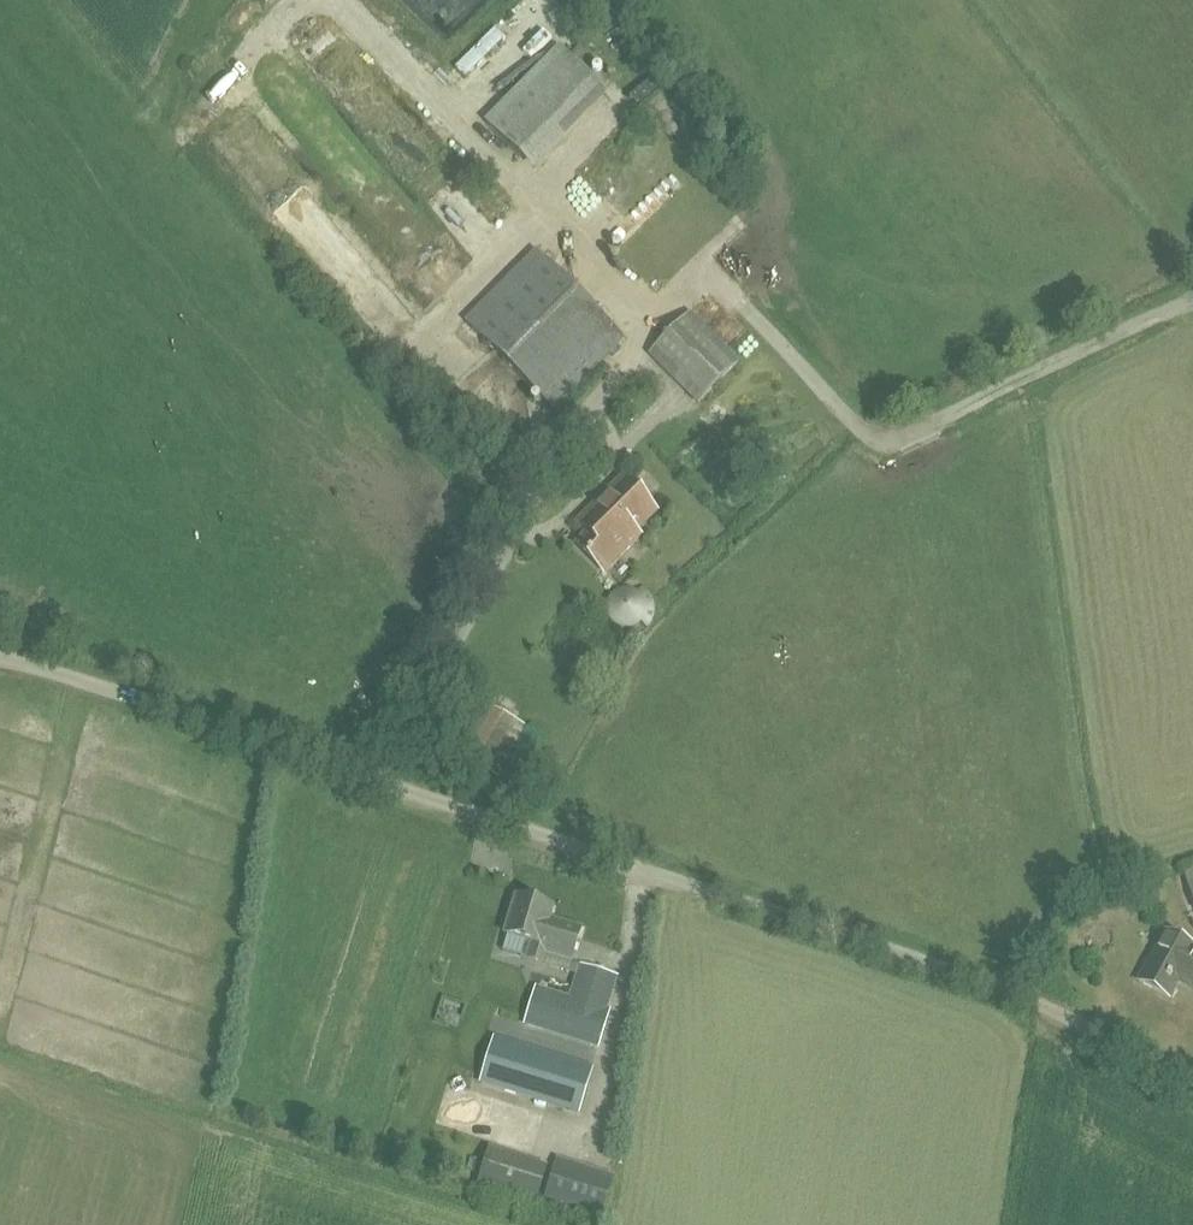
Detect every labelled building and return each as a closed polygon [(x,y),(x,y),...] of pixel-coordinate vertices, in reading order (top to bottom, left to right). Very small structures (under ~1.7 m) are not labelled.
[(507,38),(496,27),(455,67),(465,78),(507,38)] [(607,94),(592,79),(561,48),(486,123),(533,169),(607,94)] [(669,83),(658,71),(632,93),(642,106),(669,83)] [(624,338),(537,251),(466,322),(553,409),(624,338)] [(691,314),(651,355),(698,402),(739,362),(691,314)] [(655,511),(623,478),(578,523),(588,534),(578,545),(604,570),(621,553),(617,549),(655,511)] [(637,626),(641,623),(648,627),(652,618),(653,614),(654,608),(654,605),(653,601),(651,594),(648,591),(646,588),(642,586),(637,592),(633,589),(629,588),(625,588),(618,589),(613,592),(611,594),(607,599),(606,603),(605,607),(605,612),(606,615),(608,620),(610,623),(613,625),(616,627),(619,629),(622,629),(627,629),(633,628),(637,626)] [(461,756),(498,776),(525,725),(489,705),(461,756)] [(463,762),(460,769),(471,774),(474,768),(463,762)] [(1184,868),(1192,896),(1192,865),(1184,868)] [(581,929),(549,919),(552,908),(517,898),(507,936),(532,943),(527,960),(546,965),(549,953),(573,959),(581,929)] [(1185,945),(1187,943),(1161,929),(1134,979),(1164,995),(1173,977),(1192,988),(1192,950),(1185,945)] [(525,1025),(598,1047),(609,1011),(605,1010),(615,978),(580,967),(570,999),(536,989),(525,1025)] [(592,1068),(495,1039),(481,1084),(579,1113),(592,1068)] [(546,1198),(602,1215),(614,1178),(557,1160),(546,1198)]
